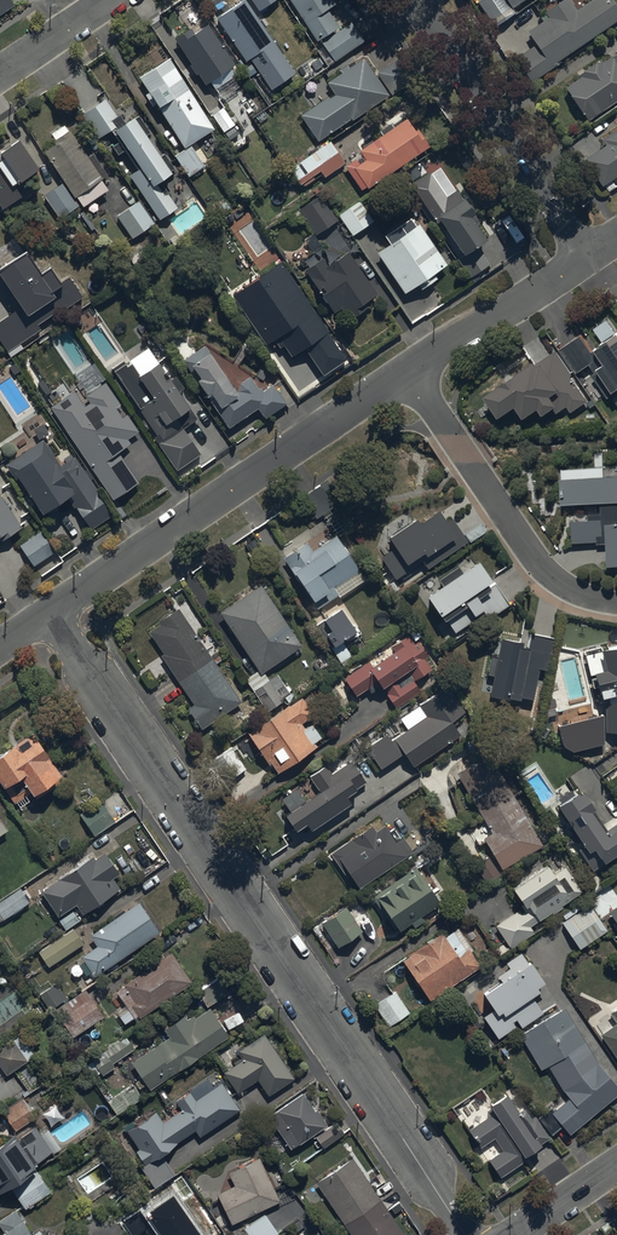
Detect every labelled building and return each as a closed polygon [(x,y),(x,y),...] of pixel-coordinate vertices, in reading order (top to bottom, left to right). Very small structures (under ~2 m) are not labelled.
[(9,0),(0,0),(0,22),(16,11),(9,0)] [(217,17),(246,61),(249,59),(270,89),(295,73),(274,42),(246,0),(243,0),(217,17)] [(275,0),(252,0),(259,11),(275,0)] [(317,40),(338,26),(327,10),(339,2),(338,0),(291,0),(317,40)] [(475,4),(492,29),(520,9),(516,4),(522,0),(481,0),(475,4)] [(575,11),(570,2),(568,0),(561,0),(543,12),(547,18),(527,31),(536,44),(514,59),(530,83),(558,64),(556,62),(593,37),(616,20),(616,8),(612,0),(591,0),(575,11)] [(363,41),(351,22),(321,42),(333,60),(363,41)] [(235,66),(207,25),(195,33),(190,27),(174,37),(179,44),(206,85),(235,66)] [(588,121),(616,101),(616,51),(612,54),(565,87),(588,121)] [(191,146),(214,131),(165,58),(138,76),(187,149),(191,146)] [(327,82),(335,94),(301,116),(318,141),(351,119),(353,120),(390,96),(414,80),(400,59),(375,75),(364,58),(327,82)] [(178,208),(160,181),(172,173),(134,116),(123,123),(106,98),(81,115),(97,140),(113,130),(138,169),(130,174),(160,220),(178,208)] [(210,115),(224,135),(237,127),(223,106),(210,115)] [(360,191),(366,186),(367,188),(378,181),(430,147),(410,117),(358,151),(365,160),(359,164),(356,159),(344,167),(360,191)] [(601,186),(616,176),(616,128),(601,138),(606,146),(584,161),(601,186)] [(45,147),(84,206),(109,189),(70,130),(45,147)] [(324,177),(345,163),(330,141),(309,155),(290,168),(301,185),(320,172),(324,177)] [(38,169),(20,143),(0,157),(0,204),(21,191),(16,184),(38,169)] [(174,157),(188,178),(205,167),(191,146),(187,149),(174,157)] [(455,191),(445,198),(429,173),(411,185),(434,221),(439,218),(462,254),(455,259),(469,280),(492,265),(479,246),(488,240),(455,191)] [(60,219),(79,206),(63,182),(44,195),(60,219)] [(322,195),(298,211),(315,236),(339,221),(322,195)] [(132,239),(154,224),(139,201),(117,216),(132,239)] [(359,201),(340,214),(353,234),(373,221),(359,201)] [(377,251),(406,295),(418,286),(421,291),(438,279),(435,275),(448,267),(419,224),(416,226),(411,218),(384,235),(390,243),(377,251)] [(146,248),(130,258),(138,270),(154,260),(146,248)] [(27,251),(0,269),(0,276),(22,307),(0,322),(0,340),(8,352),(42,329),(38,325),(63,308),(64,311),(84,297),(70,277),(61,283),(51,267),(42,273),(27,251)] [(376,295),(372,288),(347,251),(326,265),(322,259),(304,270),(309,277),(333,313),(340,309),(345,316),(348,321),(368,307),(365,303),(376,295)] [(329,332),(316,313),(282,262),(232,295),(266,346),(279,338),(291,357),(305,348),(324,376),(348,361),(329,332)] [(591,350),(581,334),(560,348),(577,374),(589,366),(610,397),(616,393),(616,332),(591,350)] [(274,385),(260,394),(249,377),(233,388),(205,346),(182,361),(227,429),(250,414),(258,408),(266,420),(287,405),(274,385)] [(525,418),(539,408),(545,416),(554,410),(557,415),(569,407),(572,412),(589,401),(556,351),(539,363),(527,370),(518,376),(504,386),(487,397),(500,417),(517,406),(525,418)] [(159,363),(139,377),(129,361),(115,370),(125,386),(158,436),(155,438),(177,471),(200,455),(183,429),(197,420),(159,363)] [(127,415),(122,418),(116,408),(120,406),(104,383),(88,394),(93,401),(85,407),(75,392),(51,408),(112,501),(137,485),(117,455),(131,446),(127,439),(139,432),(127,415)] [(75,456),(61,465),(44,439),(6,464),(41,517),(70,498),(91,530),(114,515),(75,456)] [(606,477),(605,465),(561,466),(561,479),(562,505),(600,504),(600,515),(571,516),(572,543),(607,542),(608,568),(616,567),(616,477),(606,477)] [(23,527),(0,492),(0,542),(23,527)] [(438,513),(419,526),(415,519),(387,537),(391,544),(378,553),(396,580),(422,562),(427,571),(468,543),(451,518),(444,522),(438,513)] [(42,530),(20,545),(34,566),(56,552),(42,530)] [(359,573),(334,536),(312,550),(306,542),(282,558),(288,566),(313,604),(319,612),(341,597),(335,589),(359,573)] [(439,581),(443,587),(430,596),(455,633),(483,614),(488,621),(511,606),(495,583),(493,584),(479,563),(463,574),(459,567),(439,581)] [(283,701),(265,673),(303,648),(260,584),(218,612),(258,671),(244,680),(266,712),(283,701)] [(318,624),(335,649),(359,633),(343,608),(318,624)] [(242,704),(178,610),(145,631),(195,705),(187,710),(201,732),(209,726),(242,704)] [(533,633),(520,696),(533,699),(539,670),(549,672),(556,638),(546,636),(533,633)] [(421,692),(415,682),(432,670),(408,635),(391,646),(395,652),(372,667),(368,661),(344,678),(357,697),(379,682),(396,708),(421,692)] [(529,650),(519,648),(520,642),(501,638),(490,698),(508,702),(509,698),(519,700),(520,696),(529,650)] [(587,657),(602,703),(607,701),(606,735),(616,735),(616,647),(587,657)] [(461,737),(451,723),(465,713),(447,686),(418,705),(426,717),(395,738),(390,730),(364,748),(379,771),(403,755),(413,769),(461,737)] [(248,735),(275,775),(316,747),(302,725),(314,717),(302,699),(289,707),(248,735)] [(604,744),(604,716),(558,727),(564,746),(573,752),(604,744)] [(0,757),(0,781),(18,808),(63,778),(34,735),(0,757)] [(224,787),(246,773),(229,747),(207,762),(224,787)] [(511,867),(543,848),(491,757),(458,776),(493,835),(483,841),(501,872),(511,867)] [(368,786),(358,770),(352,762),(332,775),(326,765),(308,777),(315,787),(321,795),(286,818),(297,834),(307,827),(312,834),(354,805),(350,798),(368,786)] [(616,859),(616,824),(606,832),(579,792),(558,806),(585,846),(578,851),(594,875),(616,859)] [(81,816),(95,838),(116,824),(101,802),(81,816)] [(386,826),(376,833),(371,827),(334,852),(360,890),(397,865),(407,859),(414,854),(403,838),(397,843),(386,826)] [(103,852),(42,893),(59,917),(76,905),(83,915),(121,890),(114,880),(120,876),(103,852)] [(474,866),(488,887),(502,878),(487,857),(474,866)] [(524,910),(518,913),(517,912),(495,927),(510,950),(533,935),(528,929),(583,893),(572,877),(561,861),(513,893),(524,910)] [(374,897),(398,933),(442,903),(418,867),(374,897)] [(2,923),(32,903),(23,890),(0,905),(0,919),(2,923)] [(138,902),(88,936),(96,947),(81,957),(95,977),(110,967),(160,934),(138,902)] [(322,922),(340,948),(364,932),(346,906),(322,922)] [(563,924),(581,951),(607,933),(589,906),(563,924)] [(607,913),(616,929),(616,906),(607,913)] [(37,953),(48,969),(85,944),(74,928),(37,953)] [(401,961),(429,1003),(470,976),(481,968),(469,950),(457,958),(441,933),(401,961)] [(118,987),(140,1019),(192,985),(170,953),(118,987)] [(482,994),(495,1012),(484,1019),(498,1041),(516,1029),(508,1016),(512,1013),(523,1029),(543,1016),(532,1000),(546,990),(528,963),(482,994)] [(199,993),(208,1007),(229,993),(220,979),(199,993)] [(38,996),(48,1012),(67,999),(56,984),(38,996)] [(370,1005),(387,1029),(412,1013),(395,988),(370,1005)] [(53,1014),(71,1040),(103,1018),(86,992),(53,1014)] [(552,1108),(538,1118),(551,1136),(561,1129),(569,1138),(616,1099),(616,1087),(608,1076),(587,1044),(563,1009),(521,1037),(545,1072),(548,1070),(569,1101),(555,1112),(552,1108)] [(150,1092),(228,1040),(210,1013),(196,1022),(191,1015),(166,1032),(171,1039),(132,1065),(150,1092)] [(616,1061),(616,1025),(600,1036),(616,1061)] [(7,1077),(36,1058),(21,1035),(0,1049),(0,1066),(7,1077)] [(239,1053),(244,1061),(224,1075),(238,1094),(257,1081),(269,1098),(295,1080),(265,1035),(239,1053)] [(91,1062),(102,1079),(116,1070),(113,1065),(133,1051),(125,1039),(104,1053),(91,1062)] [(222,1085),(196,1102),(189,1093),(175,1102),(182,1112),(164,1123),(156,1111),(127,1131),(149,1164),(178,1144),(196,1132),(200,1139),(240,1112),(222,1085)] [(269,1114),(293,1150),(327,1128),(303,1092),(269,1114)] [(480,1150),(494,1140),(503,1153),(488,1163),(500,1180),(543,1151),(540,1147),(551,1140),(528,1106),(517,1113),(507,1097),(486,1111),(491,1118),(469,1133),(480,1150)] [(5,1112),(17,1130),(37,1117),(24,1099),(5,1112)] [(337,1122),(316,1136),(323,1147),(345,1133),(337,1122)] [(0,1144),(0,1195),(38,1169),(36,1165),(53,1153),(36,1127),(18,1139),(15,1134),(0,1144)] [(349,1234),(405,1234),(353,1158),(315,1184),(349,1234)] [(218,1196),(232,1227),(280,1204),(265,1174),(259,1161),(230,1174),(236,1188),(218,1196)] [(174,1196),(145,1217),(140,1211),(124,1222),(133,1234),(201,1234),(174,1196)] [(23,1223),(16,1211),(0,1222),(0,1228),(5,1234),(32,1234),(23,1223)] [(78,1234),(122,1234),(126,1232),(111,1211),(77,1234),(78,1234)] [(279,1234),(266,1216),(238,1234),(277,1234),(279,1234)]
